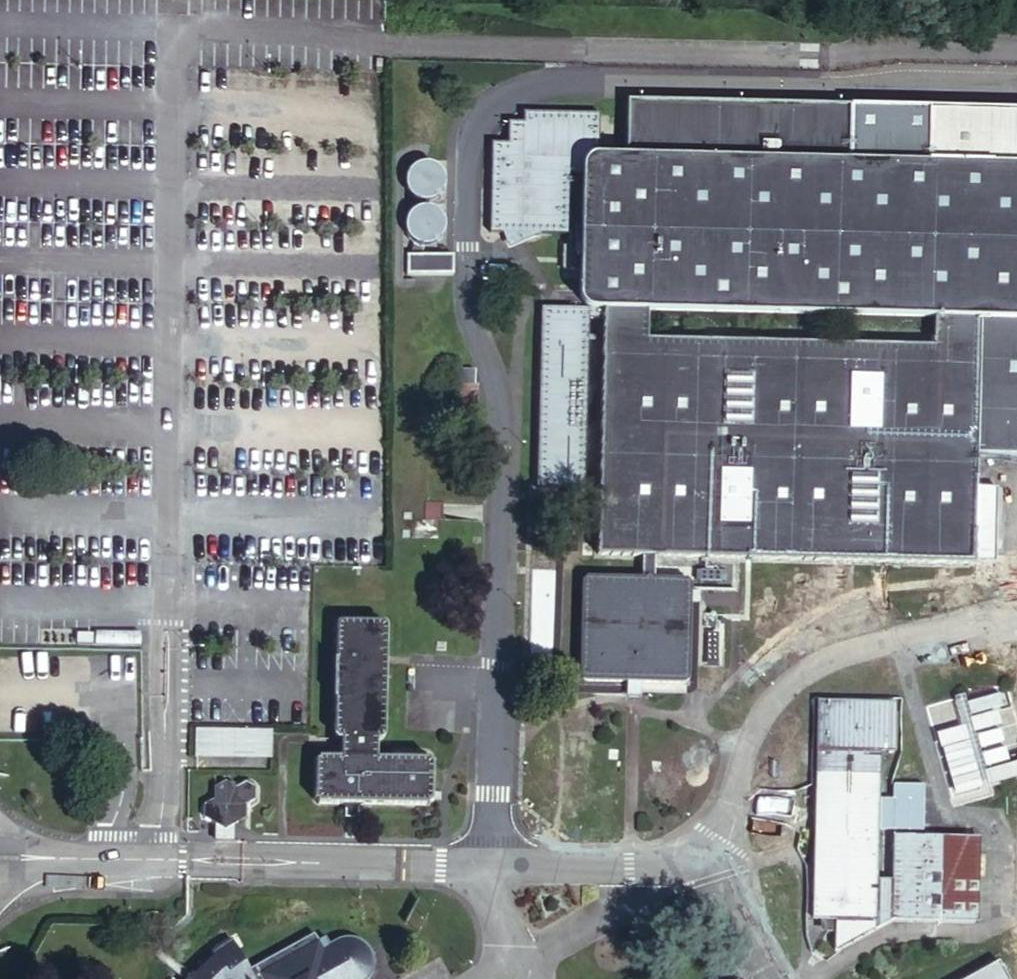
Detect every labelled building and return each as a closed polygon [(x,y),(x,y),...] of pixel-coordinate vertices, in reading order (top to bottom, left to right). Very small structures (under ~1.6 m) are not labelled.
[(636,155),(858,166),(861,110),(639,98),(636,155)] [(601,153),(603,111),(529,107),(528,117),(513,117),(512,138),(496,137),(491,227),(568,231),(571,171),(584,172),(584,170),(585,152),(601,153)] [(936,170),(1016,174),(1016,118),(939,114),(936,170)] [(936,170),(858,166),(636,155),(601,153),(584,170),(584,172),(576,296),(583,308),(602,308),(598,374),(588,554),(635,556),(634,575),(583,571),(574,580),(568,679),(577,691),(674,696),(683,686),(689,589),(682,578),(658,576),(660,555),(975,574),(983,466),(992,327),(1016,329),(1016,174),(936,170)] [(435,165),(427,163),(419,165),(412,170),(409,178),(409,186),(412,194),(419,199),(427,201),(435,199),(442,194),(445,186),(445,178),(442,170),(435,165)] [(435,207),(426,206),(418,207),(412,212),(408,220),(407,228),(409,236),(415,242),(422,245),(431,245),(438,242),(444,236),(446,228),(446,219),(441,212),(435,207)] [(407,250),(406,270),(452,273),(453,253),(407,250)] [(574,255),(559,254),(557,276),(572,277),(574,255)] [(589,319),(601,319),(601,317),(581,317),(576,309),(541,308),(537,489),(585,490),(589,319)] [(983,466),(1016,468),(1016,329),(992,327),(983,466)] [(479,394),(461,393),(460,423),(478,425),(479,394)] [(442,512),(425,510),(423,529),(442,530),(442,512)] [(347,736),(346,749),(346,753),(382,756),(382,739),(390,737),(393,617),(342,615),(339,731),(347,732),(347,736)] [(933,882),(965,883),(966,847),(878,842),(877,891),(864,891),(866,831),(866,822),(868,759),(879,760),(881,713),(806,711),(799,926),(807,926),(806,941),(820,942),(819,957),(874,926),(931,928),(933,882)] [(268,725),(196,724),(194,755),(267,756),(268,725)] [(420,756),(394,753),(382,756),(346,753),(315,747),(305,753),(302,791),(310,800),(419,810),(425,806),(429,763),(420,756)] [(207,787),(206,811),(232,826),(256,811),(256,789),(231,775),(207,787)] [(869,822),(866,822),(866,831),(868,831),(868,839),(911,840),(912,795),(882,794),(882,807),(869,807),(869,822)] [(962,929),(965,883),(933,882),(931,928),(962,929)] [(374,970),(373,960),(371,950),(361,940),(352,937),(343,937),(328,944),(323,937),(318,940),(314,933),(248,970),(231,939),(202,959),(186,978),(370,978),(374,970)] [(963,978),(1016,978),(1016,976),(1004,956),(963,978)]
